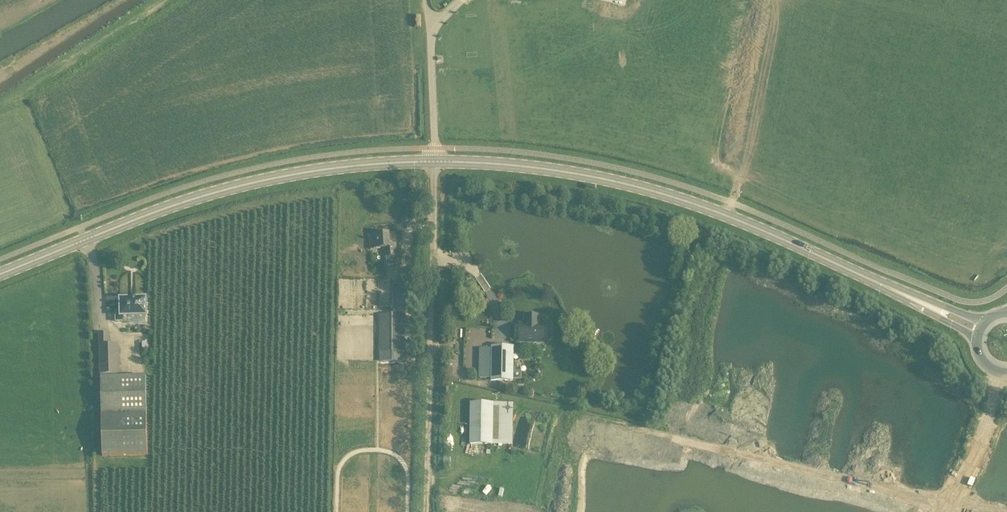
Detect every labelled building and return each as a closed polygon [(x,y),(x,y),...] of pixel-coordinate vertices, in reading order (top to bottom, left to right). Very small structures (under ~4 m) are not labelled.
[(386,258),(397,257),(396,245),(390,245),(389,234),(376,235),(376,236),(369,237),(370,251),(378,250),(385,249),(386,258)] [(395,306),(408,307),(408,311),(416,311),(416,298),(409,298),(409,280),(396,280),(395,306)] [(116,323),(122,322),(122,317),(147,317),(147,298),(120,298),(121,312),(116,313),(116,323)] [(404,353),(405,315),(379,315),(379,353),(379,362),(404,362),(404,353)] [(544,336),(546,334),(546,329),(544,327),(544,326),(541,325),(539,325),(539,317),(525,317),(525,325),(520,325),(520,343),(527,343),(528,345),(530,346),(532,346),(534,345),(535,343),(544,344),(544,336)] [(111,346),(99,347),(100,377),(113,376),(111,346)] [(513,347),(491,347),(491,381),(513,382),(513,347)] [(102,457),(147,456),(146,376),(100,377),(101,417),(102,457)] [(493,405),(471,404),(470,445),(492,445),(493,405)]
